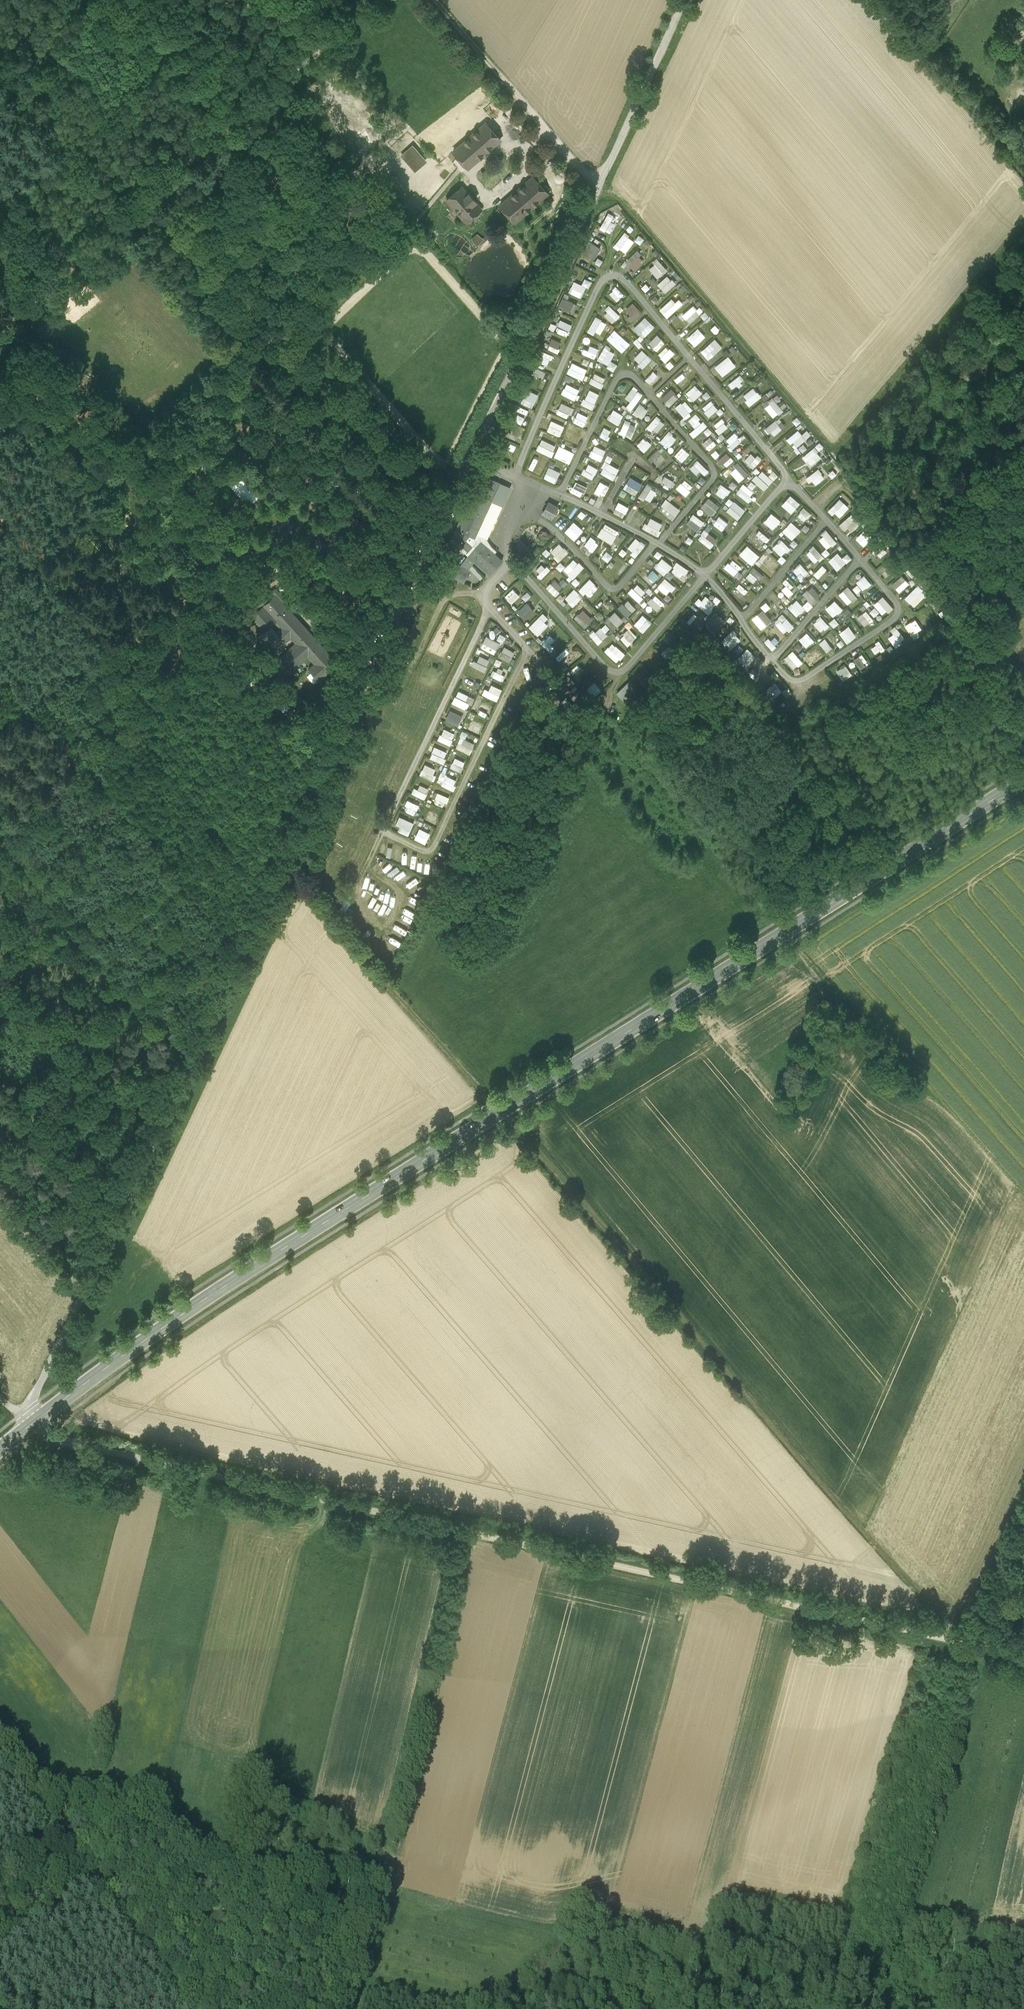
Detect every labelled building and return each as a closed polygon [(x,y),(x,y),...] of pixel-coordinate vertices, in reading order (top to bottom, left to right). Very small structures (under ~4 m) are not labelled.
[(485,121),(451,151),(468,170),(502,140),(485,121)] [(412,144),(400,155),(415,172),(427,161),(412,144)] [(532,175),(499,205),(515,223),(549,193),(532,175)] [(482,209),(462,185),(444,200),(465,224),(482,209)] [(612,220),(614,216),(608,212),(600,228),(611,233),(616,222),(612,220)] [(427,227),(424,223),(417,230),(420,233),(427,227)] [(614,244),(625,253),(635,240),(625,232),(614,244)] [(477,234),(471,239),(476,247),(484,240),(477,234)] [(581,252),(595,259),(601,246),(588,239),(581,252)] [(635,270),(645,260),(635,250),(625,261),(635,270)] [(658,257),(653,261),(655,264),(650,268),(657,278),(668,270),(658,257)] [(666,292),(676,283),(668,274),(658,284),(666,292)] [(584,297),(589,279),(584,278),(583,283),(573,280),(569,293),(584,297)] [(646,282),(642,287),(646,291),(651,287),(646,282)] [(619,285),(613,289),(620,298),(625,294),(619,285)] [(651,298),(655,303),(660,300),(656,294),(651,298)] [(564,298),(561,306),(575,311),(578,304),(564,298)] [(672,298),(660,308),(667,317),(684,303),(680,298),(675,302),(672,298)] [(631,314),(627,318),(632,322),(643,311),(634,302),(626,309),(631,314)] [(682,314),(690,323),(702,312),(694,303),(682,314)] [(612,305),(604,313),(613,322),(621,314),(612,305)] [(704,320),(709,315),(705,311),(700,315),(704,320)] [(596,315),(587,330),(594,334),(596,331),(601,333),(608,322),(596,315)] [(644,338),(655,325),(645,316),(634,328),(644,338)] [(569,330),(572,325),(561,320),(558,325),(569,330)] [(699,327),(687,336),(694,345),(706,337),(699,327)] [(623,351),(630,343),(615,329),(607,337),(623,351)] [(649,344),(658,350),(665,340),(656,334),(649,344)] [(557,352),(562,342),(553,338),(548,348),(557,352)] [(715,338),(701,351),(709,359),(723,346),(715,338)] [(614,370),(618,364),(611,359),(616,352),(606,345),(597,358),(614,370)] [(666,362),(675,353),(667,345),(658,354),(666,362)] [(733,345),(728,349),(731,354),(736,350),(733,345)] [(640,362),(638,364),(643,369),(653,357),(642,348),(635,358),(640,362)] [(540,359),(546,364),(552,358),(550,357),(552,355),(547,351),(540,359)] [(722,376),(736,365),(729,355),(715,366),(722,376)] [(572,361),(567,372),(582,379),(588,368),(572,361)] [(673,380),(680,388),(690,379),(683,371),(673,380)] [(595,373),(593,377),(604,381),(606,377),(595,373)] [(732,389),(745,378),(741,373),(728,384),(732,389)] [(591,377),(589,382),(602,388),(604,382),(591,377)] [(566,383),(562,393),(576,399),(580,388),(566,383)] [(695,385),(686,392),(692,401),(702,393),(695,385)] [(750,405),(762,396),(754,386),(742,395),(750,405)] [(626,397),(631,400),(637,391),(632,387),(626,397)] [(589,388),(582,403),(593,408),(600,393),(589,388)] [(670,406),(679,396),(670,388),(661,398),(670,406)] [(521,402),(534,406),(539,393),(526,389),(521,402)] [(777,401),(781,399),(778,393),(763,403),(773,418),(784,410),(777,401)] [(685,399),(676,407),(684,417),(694,410),(685,399)] [(709,416),(719,408),(711,399),(702,407),(709,416)] [(569,418),(574,407),(562,401),(557,412),(569,418)] [(633,413),(643,418),(649,408),(640,402),(633,413)] [(619,424),(624,414),(613,408),(608,418),(619,424)] [(648,424),(656,432),(666,423),(657,415),(648,424)] [(722,417),(714,424),(720,433),(729,426),(722,417)] [(560,435),(565,425),(552,419),(547,429),(560,435)] [(774,435),(782,428),(775,419),(766,426),(774,435)] [(620,433),(632,437),(637,424),(625,420),(620,433)] [(703,420),(689,432),(694,437),(708,425),(703,420)] [(604,426),(599,436),(607,439),(612,430),(604,426)] [(794,441),(797,445),(812,435),(808,429),(802,433),(799,430),(787,438),(790,443),(794,441)] [(677,437),(668,430),(660,441),(669,447),(677,437)] [(732,434),(724,442),(732,450),(740,441),(732,434)] [(644,436),(637,445),(645,451),(652,443),(644,436)] [(709,449),(716,443),(710,436),(703,442),(709,449)] [(537,449),(552,456),(557,445),(542,438),(537,449)] [(570,462),(577,446),(563,439),(555,456),(570,462)] [(595,444),(590,454),(601,460),(606,450),(595,444)] [(674,455),(682,462),(690,452),(682,446),(674,455)] [(814,446),(802,456),(810,465),(822,455),(814,446)] [(752,451),(744,460),(753,468),(761,459),(752,451)] [(652,463),(661,456),(658,452),(649,459),(652,463)] [(726,467),(734,459),(727,452),(719,459),(726,467)] [(700,470),(705,475),(710,470),(698,458),(690,467),(697,474),(700,470)] [(606,461),(600,472),(614,479),(620,468),(606,461)] [(738,462),(730,472),(741,481),(749,471),(738,462)] [(587,463),(583,474),(594,478),(598,466),(587,463)] [(544,476),(556,482),(561,471),(549,465),(544,476)] [(773,469),(769,475),(761,468),(753,479),(766,490),(778,474),(773,469)] [(806,476),(809,482),(812,480),(815,484),(825,478),(819,468),(806,476)] [(241,472),(228,483),(241,498),(254,488),(241,472)] [(631,475),(624,487),(637,494),(644,483),(631,475)] [(670,489),(674,479),(664,475),(660,485),(670,489)] [(499,483),(484,476),(459,531),(474,537),(499,483)] [(685,478),(678,487),(686,493),(693,485),(685,478)] [(601,480),(595,491),(604,496),(610,485),(601,480)] [(575,481),(572,492),(584,496),(587,484),(575,481)] [(640,494),(650,502),(658,491),(648,483),(640,494)] [(721,483),(716,494),(726,498),(730,487),(721,483)] [(744,483),(737,491),(748,501),(755,492),(744,483)] [(791,513),(801,502),(791,493),(782,504),(791,513)] [(708,497),(701,507),(713,514),(720,504),(708,497)] [(830,508),(839,517),(850,507),(840,497),(830,508)] [(409,502),(402,498),(399,505),(406,508),(409,502)] [(673,519),(681,508),(667,498),(659,508),(673,519)] [(550,499),(543,513),(553,518),(561,505),(550,499)] [(727,510),(739,519),(746,509),(734,500),(727,510)] [(624,516),(630,506),(619,501),(614,511),(624,516)] [(804,522),(813,513),(805,506),(797,515),(804,522)] [(773,512),(764,520),(773,529),(781,521),(773,512)] [(694,513),(687,523),(698,531),(705,521),(694,513)] [(840,524),(845,530),(848,527),(852,531),(861,523),(851,513),(840,524)] [(645,528),(658,535),(664,523),(651,516),(645,528)] [(718,528),(727,532),(731,523),(721,519),(718,528)] [(792,539),(802,530),(792,520),(783,530),(792,539)] [(576,522),(567,531),(575,538),(583,530),(576,522)] [(598,535),(611,543),(620,530),(606,522),(598,535)] [(864,546),(874,536),(865,528),(856,538),(864,546)] [(705,529),(698,538),(711,547),(718,538),(705,529)] [(762,530),(753,537),(760,546),(769,538),(762,530)] [(304,553),(312,561),(326,544),(318,537),(304,553)] [(773,546),(782,556),(791,547),(782,538),(773,546)] [(489,574),(502,561),(481,541),(468,555),(489,574)] [(561,542),(551,551),(560,560),(570,551),(561,542)] [(882,543),(873,549),(879,558),(888,551),(882,543)] [(739,570),(743,573),(761,556),(748,544),(739,552),(748,561),(739,570)] [(814,563),(824,556),(815,545),(806,552),(814,563)] [(608,550),(602,557),(608,561),(614,555),(608,550)] [(837,551),(828,560),(838,570),(852,557),(847,552),(843,557),(837,551)] [(772,571),(780,563),(771,555),(763,563),(772,571)] [(658,564),(670,570),(674,563),(662,557),(658,564)] [(733,574),(741,565),(732,557),(724,566),(733,574)] [(573,578),(586,566),(581,561),(568,573),(573,578)] [(683,577),(688,567),(677,561),(672,571),(683,577)] [(794,568),(802,577),(809,572),(801,562),(794,568)] [(622,574),(629,566),(625,563),(618,571),(622,574)] [(887,578),(894,571),(887,563),(879,570),(887,578)] [(822,564),(814,573),(821,580),(830,572),(822,564)] [(540,565),(538,576),(546,578),(549,567),(540,565)] [(754,582),(756,578),(760,579),(763,572),(753,567),(747,578),(754,582)] [(656,570),(644,576),(649,584),(660,578),(656,570)] [(863,590),(872,583),(865,574),(856,581),(863,590)] [(899,592),(910,583),(902,574),(892,583),(899,592)] [(587,595),(597,584),(590,577),(579,589),(587,595)] [(667,595),(676,585),(666,577),(657,586),(667,595)] [(555,595),(563,587),(555,578),(547,586),(555,595)] [(781,588),(788,596),(796,589),(789,581),(781,588)] [(638,582),(629,591),(639,600),(647,592),(638,582)] [(744,594),(748,590),(739,582),(735,587),(744,594)] [(918,583),(905,597),(914,606),(928,592),(918,583)] [(813,603),(821,594),(811,585),(803,594),(813,603)] [(849,585),(838,593),(848,604),(858,596),(849,585)] [(505,592),(508,602),(520,598),(516,588),(505,592)] [(574,605),(583,596),(575,588),(565,597),(574,605)] [(284,608),(285,606),(289,610),(291,608),(275,590),(249,613),(264,631),(274,622),(281,629),(277,632),(284,641),(290,636),(297,643),(273,664),(284,676),(308,655),(315,663),(309,669),(318,680),(325,674),(326,674),(337,664),(328,654),(308,632),(307,634),(284,608)] [(719,601),(706,592),(697,603),(709,613),(719,601)] [(655,593),(647,601),(657,611),(665,603),(655,593)] [(774,593),(769,596),(778,608),(783,604),(774,593)] [(874,601),(882,614),(893,607),(885,595),(874,601)] [(628,598),(619,607),(628,616),(637,607),(628,598)] [(770,598),(767,600),(774,609),(777,607),(770,598)] [(795,616),(812,605),(809,600),(801,605),(798,599),(789,605),(795,616)] [(835,599),(825,608),(833,617),(843,608),(835,599)] [(527,601),(518,610),(527,618),(536,610),(527,601)] [(766,611),(771,606),(765,601),(761,606),(766,611)] [(876,607),(870,610),(873,615),(879,612),(876,607)] [(583,608),(575,617),(586,627),(594,618),(583,608)] [(763,608),(752,617),(761,629),(772,620),(763,608)] [(867,609),(857,617),(865,626),(874,618),(867,609)] [(606,620),(614,629),(624,620),(615,611),(606,620)] [(544,612),(529,625),(538,635),(549,625),(544,620),(548,616),(544,612)] [(643,632),(652,622),(643,613),(634,623),(643,632)] [(717,633),(726,623),(715,613),(706,623),(717,633)] [(774,620),(784,633),(794,625),(783,613),(774,620)] [(821,632),(829,624),(820,616),(813,623),(821,632)] [(829,622),(833,627),(838,623),(834,618),(829,622)] [(919,635),(917,631),(920,628),(915,618),(904,624),(912,639),(919,635)] [(599,643),(611,628),(603,622),(591,636),(599,643)] [(849,625),(839,631),(847,642),(856,636),(849,625)] [(896,625),(890,628),(893,634),(889,636),(893,645),(903,640),(896,625)] [(620,638),(628,645),(637,636),(629,628),(620,638)] [(800,638),(807,648),(816,641),(808,631),(800,638)] [(503,642),(506,636),(500,633),(497,639),(503,642)] [(550,643),(555,638),(550,634),(541,643),(550,650),(554,647),(550,643)] [(481,647),(495,653),(501,641),(487,635),(481,647)] [(870,645),(873,653),(883,649),(881,641),(870,645)] [(617,662),(625,653),(613,642),(605,650),(617,662)] [(510,661),(515,650),(503,645),(499,656),(510,661)] [(662,651),(667,659),(676,652),(670,645),(662,651)] [(567,661),(572,656),(565,648),(559,653),(567,661)] [(744,667),(755,656),(747,648),(736,658),(744,667)] [(793,649),(783,657),(793,669),(803,661),(793,649)] [(806,656),(810,662),(821,655),(816,649),(806,656)] [(480,655),(479,660),(474,659),(472,665),(487,670),(490,658),(480,655)] [(846,664),(836,669),(840,679),(851,674),(846,664)] [(768,677),(759,665),(750,672),(760,683),(768,677)] [(491,684),(494,678),(488,675),(485,681),(491,684)] [(631,707),(644,694),(630,680),(617,692),(631,707)] [(492,684),(490,689),(484,687),(482,694),(499,699),(502,687),(492,684)] [(469,708),(474,697),(458,689),(453,701),(469,708)] [(286,701),(280,707),(288,714),(293,708),(286,701)] [(446,720),(460,725),(464,714),(450,709),(446,720)] [(443,728),(439,740),(451,744),(455,732),(443,728)] [(474,743),(462,737),(457,747),(469,753),(474,743)] [(437,748),(433,757),(441,761),(446,752),(437,748)] [(450,767),(462,771),(465,761),(454,757),(450,767)] [(425,763),(420,774),(433,779),(437,768),(425,763)] [(439,778),(443,780),(441,784),(453,788),(456,778),(440,773),(439,778)] [(414,787),(412,793),(426,797),(427,792),(414,787)] [(444,807),(449,797),(438,791),(433,801),(444,807)] [(404,809),(415,815),(420,804),(409,799),(404,809)] [(432,824),(437,814),(429,810),(425,820),(432,824)] [(400,815),(396,824),(400,825),(398,830),(409,834),(415,821),(400,815)] [(426,843),(430,832),(419,827),(415,838),(426,843)]
